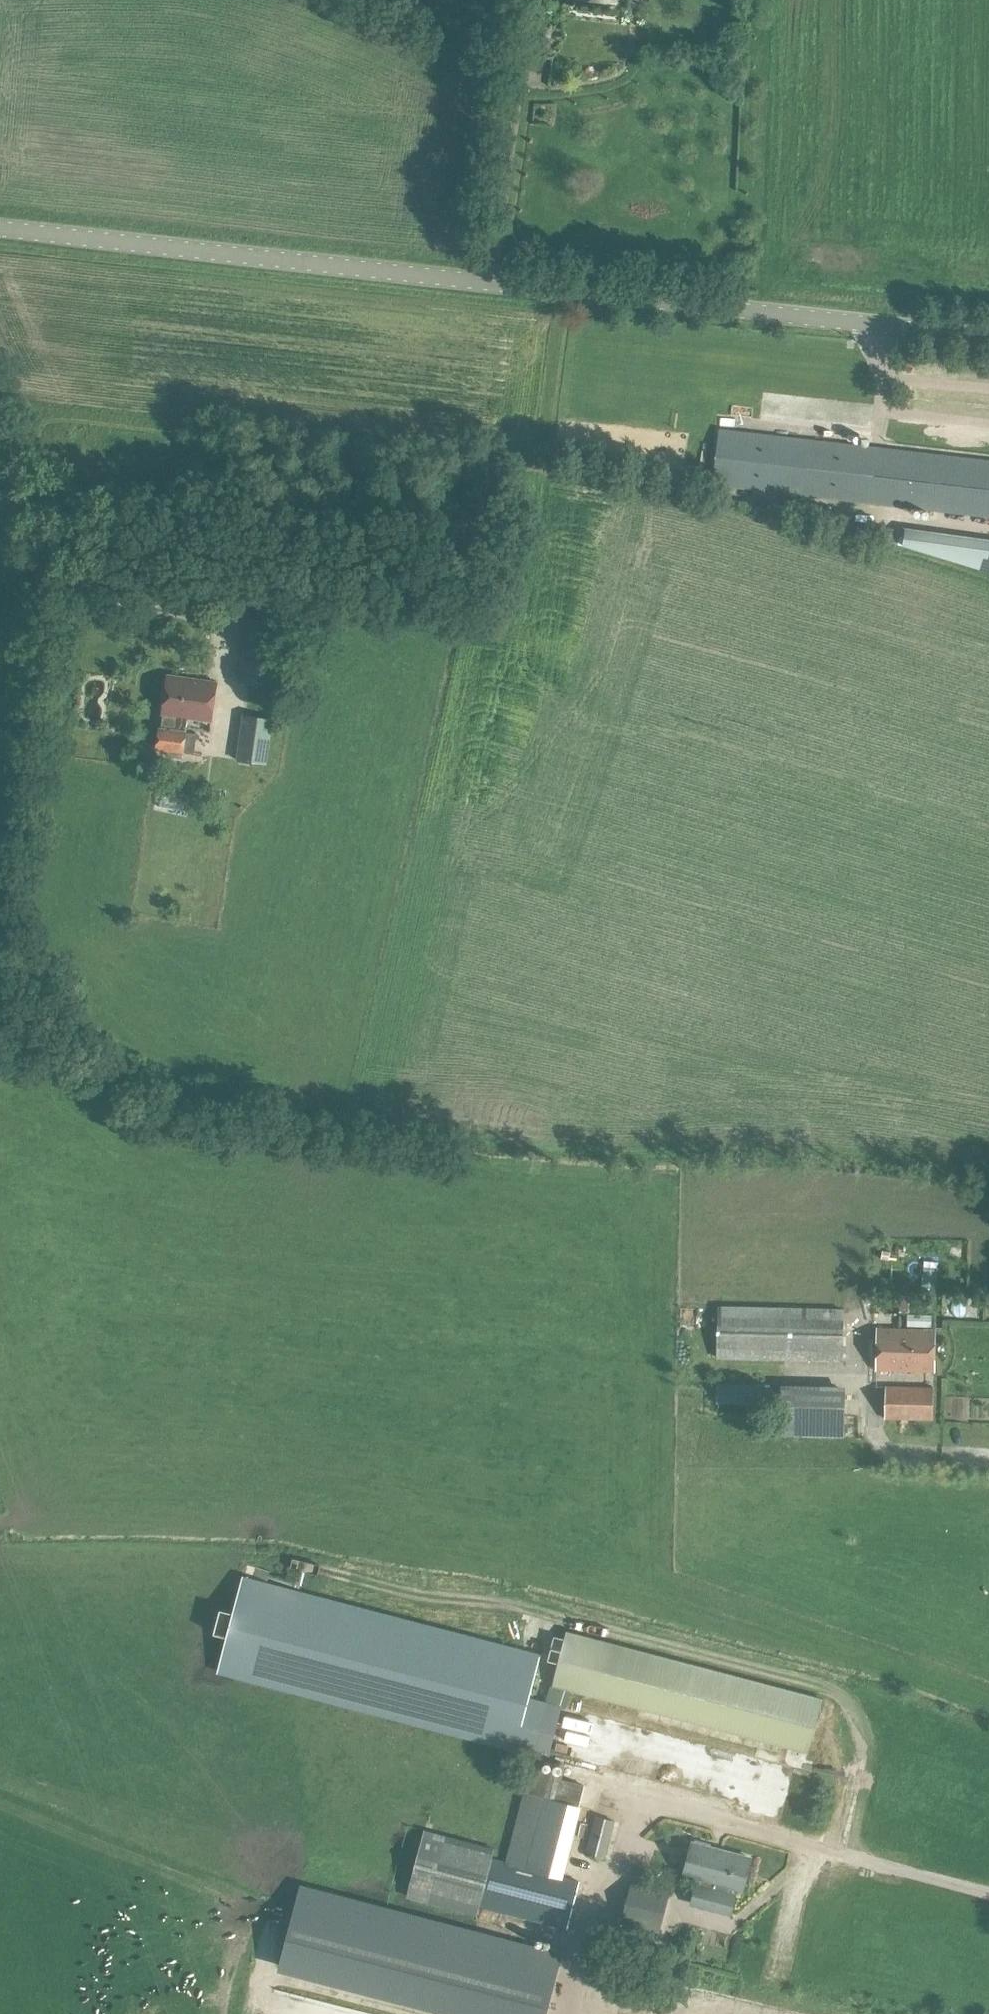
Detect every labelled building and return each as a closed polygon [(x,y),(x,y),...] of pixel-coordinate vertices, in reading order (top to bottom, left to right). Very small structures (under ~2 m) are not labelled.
[(907,529),(904,545),(988,571),(988,540),(907,529)] [(284,686),(293,624),(252,618),(243,680),(284,686)] [(163,713),(161,727),(186,730),(188,717),(212,720),(217,683),(168,675),(163,713)] [(267,764),(274,719),(244,715),(237,760),(267,764)] [(188,731),(186,730),(161,727),(159,726),(156,749),(184,754),(188,731)] [(843,1362),(845,1309),(718,1305),(717,1359),(843,1362)] [(877,1370),(934,1371),(935,1329),(878,1328),(877,1370)] [(725,1385),(725,1403),(769,1404),(769,1386),(725,1385)] [(933,1388),(886,1387),(886,1421),(933,1422),(933,1388)] [(768,1433),(832,1432),(831,1404),(767,1405),(768,1433)] [(221,1609),(214,1633),(228,1637),(219,1672),(533,1756),(548,1702),(528,1697),(540,1655),(456,1633),(244,1578),(235,1613),(221,1609)] [(567,1629),(533,1756),(792,1825),(806,1769),(568,1706),(573,1688),(811,1751),(825,1698),(567,1629)] [(528,1776),(524,1791),(576,1804),(580,1805),(585,1784),(562,1778),(564,1772),(543,1766),(531,1763),(528,1776)] [(606,1859),(615,1820),(596,1815),(586,1854),(606,1859)] [(581,1881),(506,1861),(492,1858),(495,1847),(425,1829),(408,1896),(478,1914),(480,1906),(568,1929),(581,1881)] [(691,1851),(685,1849),(680,1865),(687,1866),(685,1875),(701,1879),(705,1863),(746,1874),(750,1858),(710,1847),(711,1844),(696,1840),(695,1843),(693,1843),(691,1851)] [(742,1890),(746,1874),(705,1863),(701,1879),(700,1885),(698,1884),(693,1904),(729,1914),(735,1894),(733,1894),(734,1888),(742,1890)] [(671,1891),(621,1878),(610,1919),(660,1932),(671,1891)] [(279,1970),(446,2013),(547,2013),(563,1953),(301,1885),(279,1970)]
